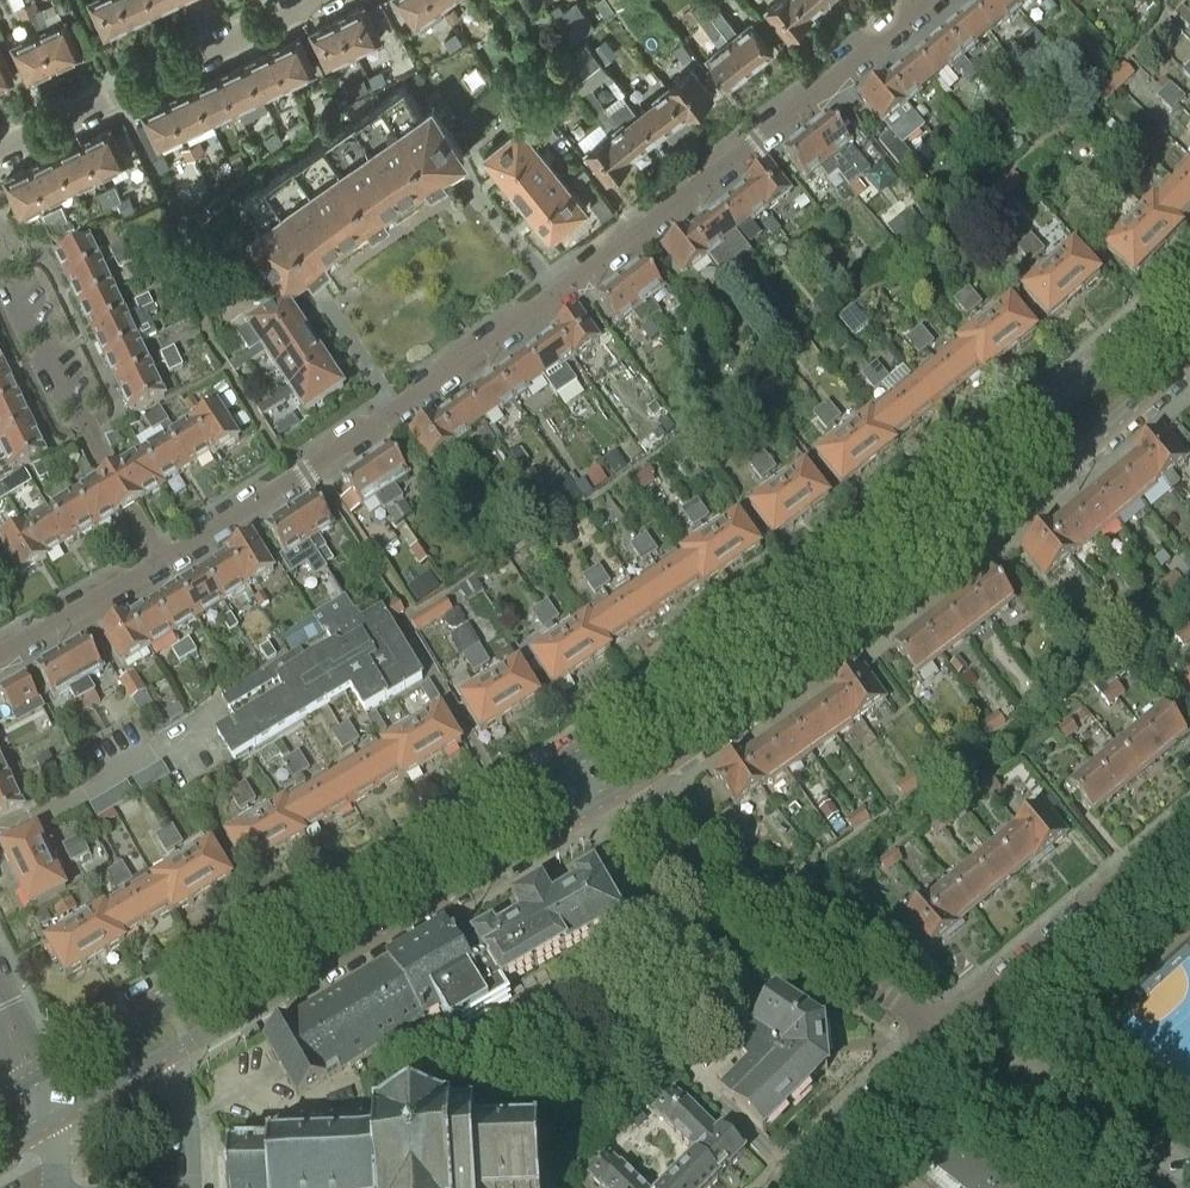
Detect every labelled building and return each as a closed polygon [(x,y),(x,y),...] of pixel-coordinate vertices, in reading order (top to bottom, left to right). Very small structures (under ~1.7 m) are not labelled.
[(24,0),(11,0),(16,8),(18,7),(22,17),(30,14),(24,0)] [(63,15),(50,21),(45,12),(43,12),(37,0),(24,0),(30,14),(31,13),(40,31),(55,64),(82,51),(63,15)] [(132,20),(123,0),(90,0),(106,33),(132,20)] [(154,0),(123,0),(132,20),(158,8),(154,0)] [(437,0),(400,0),(417,23),(440,5),(437,0)] [(596,1),(605,13),(613,7),(609,0),(598,0),(596,1)] [(800,0),(777,0),(767,8),(790,35),(813,16),(810,12),(800,0)] [(825,0),(800,0),(810,12),(825,0)] [(990,34),(1005,21),(1007,23),(1020,12),(1009,0),(985,0),(971,12),(990,34)] [(1020,12),(1035,0),(1009,0),(1020,12)] [(1050,1),(1042,7),(1049,15),(1057,9),(1050,1)] [(751,65),(721,27),(710,14),(709,15),(701,4),(692,10),(713,36),(700,46),(729,83),(751,65)] [(364,6),(338,18),(354,50),(380,38),(364,6)] [(710,14),(721,27),(751,65),(773,48),(752,22),(739,32),(730,21),(719,7),(710,14)] [(1175,16),(1189,30),(1189,29),(1189,16),(1182,9),(1175,16)] [(990,34),(971,12),(944,35),(963,59),(964,58),(976,48),(974,47),(990,34)] [(589,31),(589,30),(587,28),(587,27),(580,17),(566,28),(575,41),(589,31)] [(328,63),(354,50),(338,18),(312,31),(328,63)] [(1155,34),(1165,43),(1172,36),(1162,27),(1155,34)] [(29,77),(55,64),(40,31),(13,44),(29,77)] [(1044,43),(1035,32),(1028,39),(1037,49),(1044,43)] [(444,41),(451,50),(463,42),(456,33),(444,41)] [(1165,43),(1155,34),(1148,41),(1158,50),(1165,43)] [(963,59),(944,35),(916,58),(934,80),(948,97),(952,94),(949,89),(958,88),(961,79),(959,76),(963,73),(962,72),(969,66),(970,65),(964,58),(963,59)] [(272,50),(288,82),(314,69),(298,37),(272,50)] [(605,61),(616,52),(605,38),(594,47),(605,61)] [(602,60),(586,41),(586,40),(558,63),(574,83),(602,60)] [(684,60),(692,54),(683,41),(674,48),(684,60)] [(1141,48),(1151,58),(1158,50),(1148,41),(1141,48)] [(1144,65),(1151,58),(1141,48),(1134,55),(1144,65)] [(14,77),(0,49),(0,84),(14,77)] [(247,62),(262,94),(288,82),(272,50),(247,62)] [(538,69),(529,58),(521,64),(530,75),(538,69)] [(907,105),(933,84),(932,82),(934,80),(916,58),(888,81),(907,105)] [(969,66),(978,77),(986,71),(977,59),(970,65),(969,66)] [(247,62),(221,74),(237,107),(262,94),(247,62)] [(1125,65),(1117,72),(1127,82),(1134,75),(1125,65)] [(962,72),(963,73),(971,83),(978,77),(969,66),(962,72)] [(671,91),(688,111),(690,114),(714,96),(693,68),(668,87),(671,91)] [(374,85),(387,78),(382,69),(369,75),(374,85)] [(1117,72),(1110,79),(1120,89),(1127,82),(1117,72)] [(221,74),(195,86),(211,119),(237,107),(221,74)] [(365,78),(351,85),(356,94),(370,87),(365,78)] [(892,132),(903,145),(926,127),(907,105),(888,81),(885,78),(861,98),(890,133),(892,132)] [(1113,96),(1120,89),(1110,79),(1103,86),(1113,96)] [(316,270),(317,270),(332,259),(325,248),(367,218),(374,229),(391,218),(383,207),(425,177),(433,188),(448,177),(449,176),(441,165),(452,158),(463,150),(432,106),(424,112),(405,85),(244,198),(264,226),(255,231),(286,275),(309,260),(316,270)] [(582,92),(611,131),(630,156),(659,133),(643,113),(640,115),(627,97),(610,110),(605,104),(605,103),(591,85),(582,92)] [(170,99),(185,131),(211,119),(195,86),(170,99)] [(1106,103),(1113,96),(1103,86),(1096,93),(1106,103)] [(1171,86),(1164,92),(1178,106),(1185,99),(1171,86)] [(671,91),(643,113),(659,133),(688,111),(671,91)] [(328,110),(338,105),(332,92),(322,97),(328,110)] [(1172,112),(1178,106),(1164,92),(1158,99),(1172,112)] [(185,131),(170,99),(143,111),(147,120),(137,125),(153,157),(154,156),(163,151),(159,144),(185,131)] [(1084,106),(1077,113),(1087,123),(1093,115),(1084,106)] [(922,121),(929,115),(922,107),(915,113),(922,121)] [(1070,120),(1080,130),(1087,123),(1077,113),(1070,120)] [(285,139),(287,143),(288,143),(313,128),(305,115),(280,131),(285,139)] [(828,117),(806,134),(838,174),(850,189),(861,180),(849,165),(860,156),(828,117)] [(1063,127),(1073,137),(1080,130),(1070,120),(1063,127)] [(549,142),(543,135),(534,142),(520,125),(485,153),(502,174),(537,146),(540,149),(549,142)] [(1130,126),(1123,133),(1138,147),(1144,141),(1130,126)] [(84,140),(99,173),(126,160),(110,127),(84,140)] [(553,127),(543,135),(549,142),(558,134),(553,127)] [(1073,137),(1063,127),(1056,134),(1066,144),(1073,137)] [(285,139),(280,131),(279,129),(265,138),(273,148),(285,139)] [(630,156),(611,131),(587,150),(609,178),(633,159),(630,156)] [(892,132),(890,133),(879,142),(904,173),(917,162),(903,145),(892,132)] [(1138,147),(1123,133),(1117,139),(1131,154),(1138,147)] [(806,134),(784,152),(806,180),(820,169),(829,181),(838,174),(806,134)] [(200,139),(191,143),(197,154),(205,150),(200,139)] [(84,140),(58,152),(74,185),(99,173),(84,140)] [(1017,155),(1005,142),(993,153),(1005,166),(1017,155)] [(1041,149),(1050,158),(1057,151),(1049,142),(1041,149)] [(186,159),(197,154),(191,143),(181,148),(186,159)] [(554,166),(540,149),(537,146),(502,174),(519,194),(554,166)] [(1042,165),(1050,158),(1041,149),(1034,156),(1042,165)] [(163,151),(154,156),(160,169),(170,164),(163,151)] [(33,165),(48,197),(74,185),(58,152),(33,165)] [(246,165),(240,153),(231,158),(237,170),(246,165)] [(1042,165),(1034,156),(1026,163),(1035,171),(1042,165)] [(1027,178),(1035,171),(1026,163),(1019,170),(1027,178)] [(48,197),(33,165),(6,177),(22,210),(48,197)] [(1189,197),(1189,165),(1174,181),(1189,197)] [(535,214),(570,186),(567,182),(554,166),(519,194),(535,214)] [(745,185),(746,186),(767,213),(791,194),(769,166),(745,185)] [(585,168),(576,175),(581,182),(590,175),(585,168)] [(1080,177),(1094,191),(1101,184),(1087,170),(1080,177)] [(1006,181),(1015,190),(1022,183),(1014,174),(1006,181)] [(576,175),(567,182),(570,186),(535,214),(552,235),(587,206),(573,189),(581,182),(576,175)] [(1094,191),(1080,177),(1074,183),(1088,198),(1094,191)] [(105,184),(110,195),(119,190),(114,179),(105,184)] [(1006,181),(999,188),(1007,197),(1015,190),(1006,181)] [(1174,181),(1153,202),(1178,226),(1189,215),(1189,197),(1174,181)] [(101,199),(110,195),(105,184),(96,188),(101,199)] [(738,235),(767,213),(746,186),(717,209),(738,235)] [(991,195),(1000,204),(1007,197),(999,188),(991,195)] [(603,218),(614,208),(601,192),(590,202),(603,218)] [(1000,204),(991,195),(984,202),(992,211),(1000,204)] [(126,213),(135,209),(130,197),(120,201),(126,213)] [(810,205),(804,197),(795,203),(801,211),(810,205)] [(52,205),(57,217),(67,213),(61,201),(52,205)] [(1181,229),(1178,226),(1153,202),(1142,214),(1136,209),(1125,220),(1158,253),(1181,229)] [(57,217),(52,205),(43,210),(48,221),(57,217)] [(207,205),(196,213),(202,220),(212,212),(207,205)] [(717,209),(688,231),(709,258),(738,235),(717,209)] [(925,230),(913,214),(892,231),(904,247),(925,230)] [(61,224),(65,235),(74,231),(69,220),(61,224)] [(772,220),(764,227),(772,238),(781,232),(772,220)] [(1158,253),(1125,220),(1113,232),(1119,237),(1106,250),(1135,277),(1158,253)] [(709,290),(694,270),(709,258),(688,231),(687,230),(663,249),(685,277),(677,283),(692,303),(709,290)] [(1031,236),(1024,242),(1037,257),(1044,251),(1031,236)] [(55,254),(68,281),(102,265),(89,238),(55,254)] [(1030,263),(1037,257),(1024,242),(1017,248),(1030,263)] [(113,259),(124,254),(120,244),(109,250),(113,259)] [(1043,264),(1074,299),(1099,277),(1074,248),(1061,259),(1056,253),(1043,264)] [(124,254),(113,259),(117,268),(128,262),(124,254)] [(644,264),(621,281),(651,320),(660,313),(651,301),(664,291),(644,264)] [(1049,321),(1074,299),(1043,264),(1031,275),(1036,281),(1024,292),(1049,321)] [(68,281),(81,307),(114,291),(102,265),(68,281)] [(651,320),(621,281),(599,298),(619,325),(633,315),(642,327),(651,320)] [(962,295),(975,310),(982,305),(969,289),(962,295)] [(81,307),(93,333),(127,317),(114,291),(81,307)] [(679,293),(672,299),(680,311),(688,305),(679,293)] [(179,294),(166,299),(170,306),(182,301),(179,294)] [(975,310),(962,295),(955,301),(968,316),(975,310)] [(139,312),(150,306),(145,298),(135,302),(139,312)] [(160,310),(170,306),(166,299),(157,303),(160,310)] [(246,355),(251,363),(265,353),(263,349),(301,325),(286,302),(248,327),(260,346),(246,355)] [(993,307),(980,318),(1010,354),(1036,333),(1011,303),(998,313),(993,307)] [(854,308),(839,319),(852,336),(867,325),(854,308)] [(598,339),(580,313),(554,331),(556,334),(574,359),(598,342),(600,341),(598,339)] [(662,316),(653,323),(662,335),(671,328),(662,316)] [(93,333),(95,338),(106,360),(139,344),(127,317),(93,333)] [(984,375),(1010,354),(980,318),(968,328),(973,334),(959,345),(981,372),(984,375)] [(661,335),(652,323),(643,330),(652,342),(661,335)] [(315,346),(301,325),(263,349),(265,353),(277,371),(315,346)] [(921,328),(914,334),(926,349),(933,343),(921,328)] [(796,345),(785,330),(773,339),(785,354),(796,345)] [(600,341),(598,342),(604,350),(621,370),(632,361),(630,358),(631,357),(617,340),(616,341),(615,339),(614,340),(608,331),(598,339),(600,341)] [(556,334),(526,355),(543,379),(543,378),(557,397),(577,383),(565,366),(574,359),(556,334)] [(926,349),(914,334),(907,339),(919,355),(926,349)] [(106,360),(118,386),(152,370),(139,344),(106,360)] [(937,363),(958,390),(981,372),(959,345),(937,363)] [(329,368),(315,346),(277,371),(289,389),(291,392),(329,368)] [(160,355),(164,364),(175,359),(171,349),(160,355)] [(246,355),(230,366),(235,373),(251,363),(246,355)] [(497,376),(515,402),(528,392),(527,390),(543,379),(526,355),(497,376)] [(715,403),(745,380),(738,370),(740,369),(731,358),(723,364),(731,375),(724,380),(721,376),(712,383),(716,387),(707,393),(715,403)] [(180,368),(175,359),(164,364),(168,374),(180,368)] [(937,408),(958,390),(937,363),(915,380),(937,408)] [(877,364),(869,370),(882,385),(889,379),(877,364)] [(291,392),(289,389),(273,399),(278,406),(294,396),(306,415),(344,390),(329,368),(291,392)] [(118,386),(120,390),(131,413),(165,397),(152,370),(118,386)] [(882,385),(869,370),(862,375),(875,391),(882,385)] [(781,384),(773,374),(765,380),(773,390),(781,384)] [(7,375),(0,378),(0,410),(20,401),(7,375)] [(502,412),(515,402),(497,376),(467,397),(484,421),(500,409),(502,412)] [(773,390),(765,380),(757,387),(765,396),(773,390)] [(915,425),(937,408),(915,380),(893,398),(915,425)] [(751,391),(743,397),(751,407),(759,401),(751,391)] [(467,397),(437,418),(456,444),(469,435),(467,432),(484,421),(467,397)] [(751,407),(743,397),(735,403),(743,413),(751,407)] [(192,398),(183,402),(189,413),(198,408),(192,398)] [(893,398),(871,416),(892,443),(915,425),(893,398)] [(262,417),(278,406),(273,399),(257,410),(262,417)] [(20,401),(0,410),(0,443),(32,427),(20,401)] [(743,413),(735,403),(728,410),(735,419),(743,413)] [(828,403),(820,409),(833,424),(841,418),(828,403)] [(655,404),(648,409),(654,418),(661,412),(655,404)] [(217,406),(191,422),(211,454),(212,455),(237,439),(217,406)] [(826,430),(833,424),(820,409),(814,415),(826,430)] [(727,425),(735,419),(728,410),(720,416),(727,425)] [(160,427),(151,412),(143,417),(152,432),(160,427)] [(411,433),(412,435),(431,462),(456,444),(437,418),(435,416),(411,433)] [(895,446),(892,443),(871,416),(857,427),(852,421),(839,431),(869,468),(895,446)] [(659,424),(669,436),(677,429),(668,417),(659,424)] [(280,438),(292,430),(286,420),(274,428),(280,438)] [(187,469),(211,454),(191,422),(167,437),(187,469)] [(4,453),(12,470),(45,454),(32,427),(0,443),(0,454),(4,453)] [(123,443),(117,430),(104,437),(110,449),(123,443)] [(488,430),(479,436),(487,448),(496,441),(488,430)] [(661,430),(640,445),(645,452),(666,437),(661,430)] [(1162,430),(1138,450),(1164,480),(1165,480),(1173,489),(1181,482),(1173,473),(1187,460),(1162,430)] [(843,489),(869,468),(839,431),(827,441),(832,447),(818,458),(843,489)] [(162,484),(187,469),(167,437),(142,452),(162,484)] [(390,448),(366,464),(394,506),(404,499),(395,486),(409,477),(390,448)] [(83,477),(92,473),(81,449),(72,452),(83,477)] [(1140,500),(1164,480),(1138,450),(1130,457),(1132,459),(1117,472),(1140,500)] [(530,466),(519,451),(510,457),(521,472),(530,466)] [(164,487),(162,484),(142,452),(116,468),(100,478),(74,495),(94,526),(96,529),(137,503),(164,487)] [(757,458),(768,474),(776,469),(764,453),(757,458)] [(615,476),(627,468),(621,458),(618,454),(606,462),(615,476)] [(768,474),(757,458),(749,464),(760,480),(768,474)] [(43,463),(33,467),(40,481),(49,477),(43,463)] [(366,464),(343,480),(362,508),(375,499),(384,512),(394,506),(366,464)] [(655,483),(651,477),(654,474),(650,468),(634,479),(642,492),(655,483)] [(774,482),(802,520),(829,500),(805,468),(792,478),(787,472),(774,482)] [(441,481),(433,470),(424,476),(432,487),(441,481)] [(601,472),(589,479),(595,489),(608,482),(601,472)] [(1117,519),(1140,500),(1117,472),(1094,491),(1117,519)] [(545,489),(535,473),(526,479),(536,495),(545,489)] [(575,486),(566,474),(546,489),(564,514),(584,499),(584,498),(575,486)] [(592,492),(583,481),(575,486),(584,498),(592,492)] [(775,540),(802,520),(774,482),(761,492),(765,498),(751,508),(775,540)] [(0,487),(0,488),(6,500),(15,496),(9,483),(0,487)] [(1094,538),(1117,519),(1094,491),(1071,510),(1094,538)] [(94,526),(74,495),(49,510),(69,542),(94,526)] [(315,498),(291,513),(317,555),(325,549),(326,549),(318,536),(333,527),(315,498)] [(698,500),(690,506),(701,522),(709,517),(698,500)] [(396,509),(404,521),(412,516),(404,504),(396,509)] [(693,528),(701,522),(690,506),(682,511),(693,528)] [(404,521),(396,509),(388,514),(396,526),(397,525),(404,521)] [(45,557),(69,542),(49,510),(25,525),(45,557)] [(1053,521),(1046,528),(1071,558),(1094,538),(1071,510),(1055,523),(1053,521)] [(317,555),(291,513),(267,529),(284,555),(281,558),(290,572),(306,562),(314,575),(326,568),(317,555)] [(706,530),(732,569),(760,550),(738,517),(724,527),(720,520),(706,530)] [(416,540),(404,521),(397,525),(409,544),(416,540)] [(45,557),(25,525),(0,541),(0,542),(20,574),(45,558),(45,557)] [(1047,578),(1071,558),(1046,528),(1022,547),(1047,578)] [(705,587),(732,569),(706,530),(693,539),(697,545),(683,555),(702,584),(705,587)] [(646,535),(639,540),(650,557),(657,552),(646,535)] [(273,571),(252,537),(226,553),(229,557),(248,587),(273,571)] [(650,557),(639,540),(630,545),(642,562),(649,557),(650,557)] [(325,549),(317,555),(325,567),(333,562),(325,549)] [(649,557),(678,600),(702,584),(683,555),(667,566),(657,552),(650,557),(649,557)] [(229,557),(203,572),(223,603),(248,587),(229,557)] [(655,616),(678,600),(649,557),(642,562),(646,568),(643,571),(648,579),(636,587),(655,616)] [(1189,575),(1189,563),(1188,561),(1178,570),(1186,579),(1189,575)] [(5,564),(0,567),(0,578),(1,579),(10,574),(5,564)] [(599,567),(591,572),(602,589),(610,583),(599,567)] [(203,572),(179,588),(198,618),(223,603),(203,572)] [(595,594),(602,589),(591,572),(583,577),(595,594)] [(1014,600),(993,572),(992,572),(967,591),(989,619),(1014,600)] [(1167,579),(1175,589),(1183,582),(1174,573),(1167,579)] [(438,590),(431,579),(410,593),(417,603),(438,590)] [(1167,595),(1175,589),(1167,579),(1159,586),(1167,595)] [(655,616),(636,587),(612,603),(632,632),(655,616)] [(155,603),(174,634),(198,618),(179,588),(155,603)] [(967,591),(943,609),(965,637),(989,619),(967,591)] [(263,594),(254,599),(261,609),(269,604),(263,594)] [(347,600),(315,619),(325,635),(328,633),(357,616),(347,600)] [(452,610),(445,600),(437,605),(443,616),(452,610)] [(286,695),(218,735),(234,761),(316,713),(352,691),(366,713),(373,709),(422,680),(414,666),(416,664),(410,654),(408,655),(388,622),(402,613),(396,602),(361,623),(357,616),(328,633),(336,648),(309,664),(300,649),(266,670),(274,683),(274,684),(278,682),(286,695)] [(547,602),(540,607),(551,623),(558,618),(547,602)] [(155,603),(130,619),(149,650),(174,634),(155,603)] [(608,648),(632,632),(612,603),(588,619),(608,648)] [(443,616),(437,605),(428,611),(434,621),(443,616)] [(551,623),(540,607),(532,612),(543,629),(551,623)] [(463,627),(465,619),(461,613),(458,608),(454,611),(447,615),(445,623),(449,629),(457,631),(463,627)] [(943,609),(919,628),(941,656),(965,637),(943,609)] [(420,616),(426,627),(434,621),(428,611),(420,616)] [(1120,617),(1129,627),(1136,621),(1128,611),(1120,617)] [(123,666),(149,650),(130,619),(127,615),(101,631),(123,666)] [(232,615),(222,621),(230,634),(240,628),(232,615)] [(417,632),(426,627),(420,616),(411,622),(417,632)] [(610,651),(608,648),(588,619),(574,628),(570,622),(556,631),(582,670),(610,651)] [(894,647),(895,647),(916,675),(941,656),(919,628),(894,647)] [(1182,630),(1175,637),(1183,646),(1189,640),(1189,639),(1182,630)] [(555,689),(582,670),(556,631),(543,640),(547,647),(533,656),(555,689)] [(286,651),(285,651),(278,638),(260,649),(268,662),(286,651)] [(180,645),(187,656),(195,650),(189,640),(180,645)] [(86,641),(62,655),(86,697),(95,693),(96,692),(89,679),(103,671),(86,641)] [(178,661),(187,656),(180,645),(172,650),(178,661)] [(479,646),(471,651),(481,668),(489,663),(479,646)] [(473,673),(481,668),(471,651),(463,656),(473,673)] [(76,703),(77,702),(86,697),(62,655),(37,669),(54,699),(69,690),(76,703)] [(959,661),(951,667),(960,677),(967,671),(959,661)] [(519,665),(490,682),(511,716),(540,698),(519,665)] [(863,669),(838,687),(860,719),(886,701),(863,669)] [(229,709),(274,683),(266,670),(221,696),(229,709)] [(134,672),(120,680),(132,701),(146,693),(134,672)] [(13,713),(14,713),(26,706),(38,700),(38,699),(26,675),(0,689),(13,713)] [(1038,684),(1045,694),(1054,687),(1046,677),(1038,684)] [(429,682),(421,687),(431,704),(439,699),(429,682)] [(482,734),(511,716),(490,682),(462,700),(482,734)] [(1117,683),(1109,689),(1117,699),(1125,693),(1117,683)] [(1045,694),(1038,684),(1030,690),(1037,700),(1045,694)] [(860,719),(838,687),(829,693),(832,696),(816,708),(836,736),(860,719)] [(1109,705),(1117,699),(1109,689),(1101,695),(1109,705)] [(100,703),(95,693),(86,697),(92,708),(100,703)] [(86,697),(77,702),(83,712),(92,708),(86,697)] [(43,708),(38,700),(26,706),(30,715),(43,708)] [(30,715),(26,706),(14,713),(18,721),(30,715)] [(1141,727),(1163,754),(1187,734),(1165,707),(1141,727)] [(791,725),(811,753),(836,736),(816,708),(791,725)] [(1078,715),(1084,723),(1091,717),(1085,710),(1078,715)] [(408,723),(432,763),(461,746),(441,712),(426,721),(422,714),(408,723)] [(386,731),(376,714),(367,719),(377,736),(386,731)] [(989,720),(997,730),(1005,723),(998,714),(989,720)] [(1062,726),(1070,736),(1078,730),(1070,719),(1062,726)] [(997,730),(989,720),(981,726),(989,736),(997,730)] [(403,780),(432,763),(408,723),(395,731),(398,737),(383,746),(401,777),(403,780)] [(349,724),(340,729),(351,746),(359,741),(349,724)] [(811,753),(791,725),(767,742),(787,770),(811,753)] [(1062,726),(1054,732),(1062,743),(1070,736),(1062,726)] [(1118,747),(1140,773),(1163,754),(1141,727),(1118,747)] [(351,746),(340,729),(333,733),(343,751),(351,746)] [(282,741),(260,754),(265,763),(281,754),(283,758),(290,754),(282,741)] [(762,788),(787,770),(767,742),(750,754),(747,751),(740,756),(762,788)] [(1025,754),(1032,762),(1044,753),(1038,744),(1025,754)] [(376,791),(401,777),(383,746),(358,761),(376,791)] [(1140,773),(1118,747),(1094,766),(1117,793),(1140,773)] [(299,752),(291,757),(301,775),(309,770),(299,752)] [(35,760),(39,769),(50,764),(46,755),(35,760)] [(762,788),(740,756),(715,773),(737,805),(762,788)] [(293,780),(301,775),(291,757),(283,762),(293,780)] [(11,783),(0,759),(0,788),(11,783)] [(352,805),(376,791),(358,761),(334,775),(352,805)] [(55,774),(50,764),(39,769),(43,779),(55,774)] [(159,782),(168,777),(162,765),(153,770),(159,782)] [(1093,813),(1117,793),(1094,766),(1070,786),(1093,813)] [(159,782),(153,770),(144,775),(150,787),(159,782)] [(150,787),(144,775),(135,781),(142,792),(150,787)] [(334,775),(310,789),(328,820),(352,805),(334,775)] [(904,781),(912,791),(920,786),(913,775),(904,781)] [(992,777),(984,783),(993,795),(1001,789),(992,777)] [(912,791),(904,781),(896,786),(903,797),(912,791)] [(24,810),(11,783),(0,788),(0,822),(24,810)] [(993,795),(984,783),(975,789),(985,801),(993,795)] [(246,784),(237,789),(248,806),(256,801),(246,784)] [(118,791),(125,802),(133,797),(127,785),(118,791)] [(248,806),(237,789),(229,793),(240,811),(248,806)] [(303,834),(328,820),(310,789),(285,804),(303,834)] [(109,796),(116,807),(125,802),(118,791),(109,796)] [(100,801),(107,812),(116,807),(109,796),(100,801)] [(1052,796),(1044,803),(1052,813),(1060,806),(1052,796)] [(1067,836),(1042,805),(1035,797),(1011,817),(1018,825),(1043,856),(1067,836)] [(838,817),(827,800),(817,807),(828,824),(838,817)] [(100,801),(92,806),(98,817),(107,812),(100,801)] [(305,838),(303,834),(285,804),(270,812),(266,805),(252,814),(276,855),(305,838)] [(854,815),(861,826),(870,820),(863,809),(854,815)] [(944,812),(935,818),(944,830),(952,824),(944,812)] [(247,872),(276,855),(252,814),(238,822),(242,829),(227,837),(247,872)] [(861,826),(854,815),(846,821),(853,831),(861,826)] [(936,836),(944,830),(935,818),(927,824),(936,836)] [(837,819),(829,824),(836,834),(844,829),(837,819)] [(1018,825),(995,844),(1018,873),(1033,860),(1035,862),(1043,856),(1018,825)] [(172,827),(164,832),(174,849),(182,844),(172,827)] [(16,879),(58,858),(51,843),(44,846),(37,831),(1,848),(16,879)] [(166,854),(174,849),(164,832),(156,836),(166,854)] [(67,854),(85,846),(81,837),(63,846),(67,854)] [(972,864),(995,892),(1018,873),(995,844),(972,864)] [(89,854),(85,846),(67,854),(71,863),(89,854)] [(179,857),(203,898),(232,881),(212,846),(197,855),(193,848),(179,857)] [(903,860),(894,848),(885,854),(894,866),(903,860)] [(886,872),(894,866),(885,854),(878,860),(886,872)] [(203,898),(179,857),(165,865),(169,871),(154,880),(172,911),(174,915),(203,898)] [(58,858),(16,879),(31,909),(67,892),(59,876),(65,873),(58,858)] [(118,866),(113,870),(124,886),(132,881),(122,864),(118,866)] [(995,892),(972,864),(948,883),(972,911),(995,892)] [(124,886),(113,870),(107,874),(116,891),(124,886)] [(470,942),(497,989),(621,918),(594,871),(578,880),(582,886),(552,903),(542,886),(515,901),(525,919),(495,936),(492,930),(470,942)] [(800,888),(806,878),(795,871),(789,881),(800,888)] [(817,885),(806,878),(800,888),(810,895),(817,885)] [(147,925),(172,911),(154,880),(129,894),(147,925)] [(972,911),(948,883),(925,902),(950,932),(957,926),(956,924),(972,911)] [(147,925),(129,894),(105,909),(123,940),(147,925)] [(71,898),(62,903),(68,913),(76,909),(71,898)] [(950,932),(925,902),(901,922),(926,952),(950,932)] [(60,918),(68,913),(62,903),(54,908),(60,918)] [(72,919),(96,960),(125,943),(123,940),(105,909),(90,917),(86,911),(72,919)] [(50,921),(46,910),(34,916),(39,926),(50,921)] [(96,960),(72,919),(58,928),(62,934),(46,943),(48,945),(44,947),(52,961),(56,959),(67,977),(96,960)] [(470,942),(460,948),(448,928),(392,960),(394,964),(265,1040),(297,1095),(452,1006),(472,1039),(502,1022),(496,1010),(506,1005),(497,989),(470,942)] [(749,1066),(722,1093),(761,1134),(810,1085),(810,1084),(825,1069),(823,1048),(821,1027),(802,1014),(802,1013),(774,994),(743,1041),(747,1044),(740,1056),(749,1066)] [(745,1153),(715,1124),(711,1128),(673,1091),(654,1110),(699,1155),(666,1187),(711,1187),(745,1153)] [(230,1187),(542,1187),(540,1138),(538,1138),(538,1143),(531,1143),(531,1139),(528,1139),(528,1143),(515,1144),(515,1139),(511,1139),(511,1144),(499,1144),(499,1140),(496,1140),(496,1144),(477,1145),(477,1121),(473,1121),(473,1124),(454,1125),(453,1104),(449,1104),(449,1109),(380,1111),(379,1107),(375,1107),(376,1128),(271,1132),(272,1151),(232,1153),(232,1147),(228,1148),(230,1187)] [(637,1128),(646,1119),(637,1111),(629,1120),(637,1128)] [(965,1126),(934,1165),(962,1187),(1040,1187),(965,1126)] [(583,1165),(573,1155),(566,1162),(576,1172),(583,1165)] [(589,1176),(602,1187),(641,1187),(609,1156),(589,1176)]
